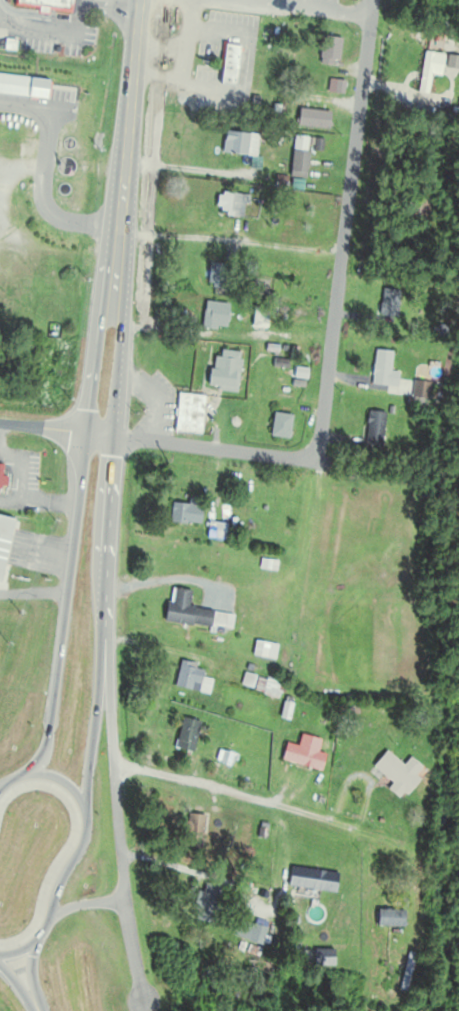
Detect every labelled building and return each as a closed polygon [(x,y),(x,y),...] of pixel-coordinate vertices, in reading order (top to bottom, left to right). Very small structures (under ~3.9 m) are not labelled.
[(15,2),(67,8),(68,0),(15,0),(15,2)] [(340,40),(320,36),(316,60),(335,64),(340,40)] [(220,85),(235,85),(235,46),(220,46),(220,85)] [(433,55),(419,52),(410,93),(424,96),(433,55)] [(444,90),(446,78),(434,77),(433,89),(444,90)] [(328,126),(326,109),(293,112),(295,130),(328,126)] [(252,133),(221,133),(221,156),(252,156),(252,133)] [(288,179),(304,179),(306,137),(290,136),(288,179)] [(241,195),(214,195),(214,217),(241,217),(241,195)] [(253,261),(240,261),(240,275),(253,275),(253,261)] [(204,288),(222,289),(224,264),(206,262),(204,288)] [(394,320),(397,291),(380,289),(377,318),(394,320)] [(198,329),(223,332),(227,305),(202,302),(198,329)] [(240,354),(211,350),(206,389),(234,392),(240,354)] [(396,388),(396,373),(388,373),(389,352),(371,351),(369,387),(396,388)] [(172,434),(199,436),(202,397),(175,395),(172,434)] [(362,447),(381,447),(381,413),(362,413),(362,447)] [(289,416),(271,414),(268,437),(287,439),(289,416)] [(200,503),(168,503),(168,525),(200,525),(200,503)] [(0,517),(0,582),(0,583),(13,520),(0,517)] [(225,525),(206,522),(203,539),(222,542),(225,525)] [(231,613),(187,610),(189,591),(171,590),(170,605),(163,605),(161,624),(230,629),(231,613)] [(274,644),(252,643),(251,657),(273,659),(274,644)] [(178,662),(172,687),(207,695),(211,681),(201,678),(203,668),(178,662)] [(280,684),(256,678),(253,692),(276,698),(280,684)] [(191,753),(199,723),(180,719),(173,749),(191,753)] [(319,773),(324,756),(286,744),(280,762),(319,773)] [(239,757),(216,749),(212,762),(235,769),(239,757)] [(402,767),(383,752),(370,769),(405,797),(417,781),(413,777),(420,768),(408,759),(402,767)] [(204,816),(184,814),(181,849),(200,850),(204,816)] [(334,895),(337,875),(290,867),(287,887),(334,895)] [(190,919),(213,926),(224,890),(201,883),(190,919)] [(265,928),(236,920),(231,936),(260,945),(265,928)]
